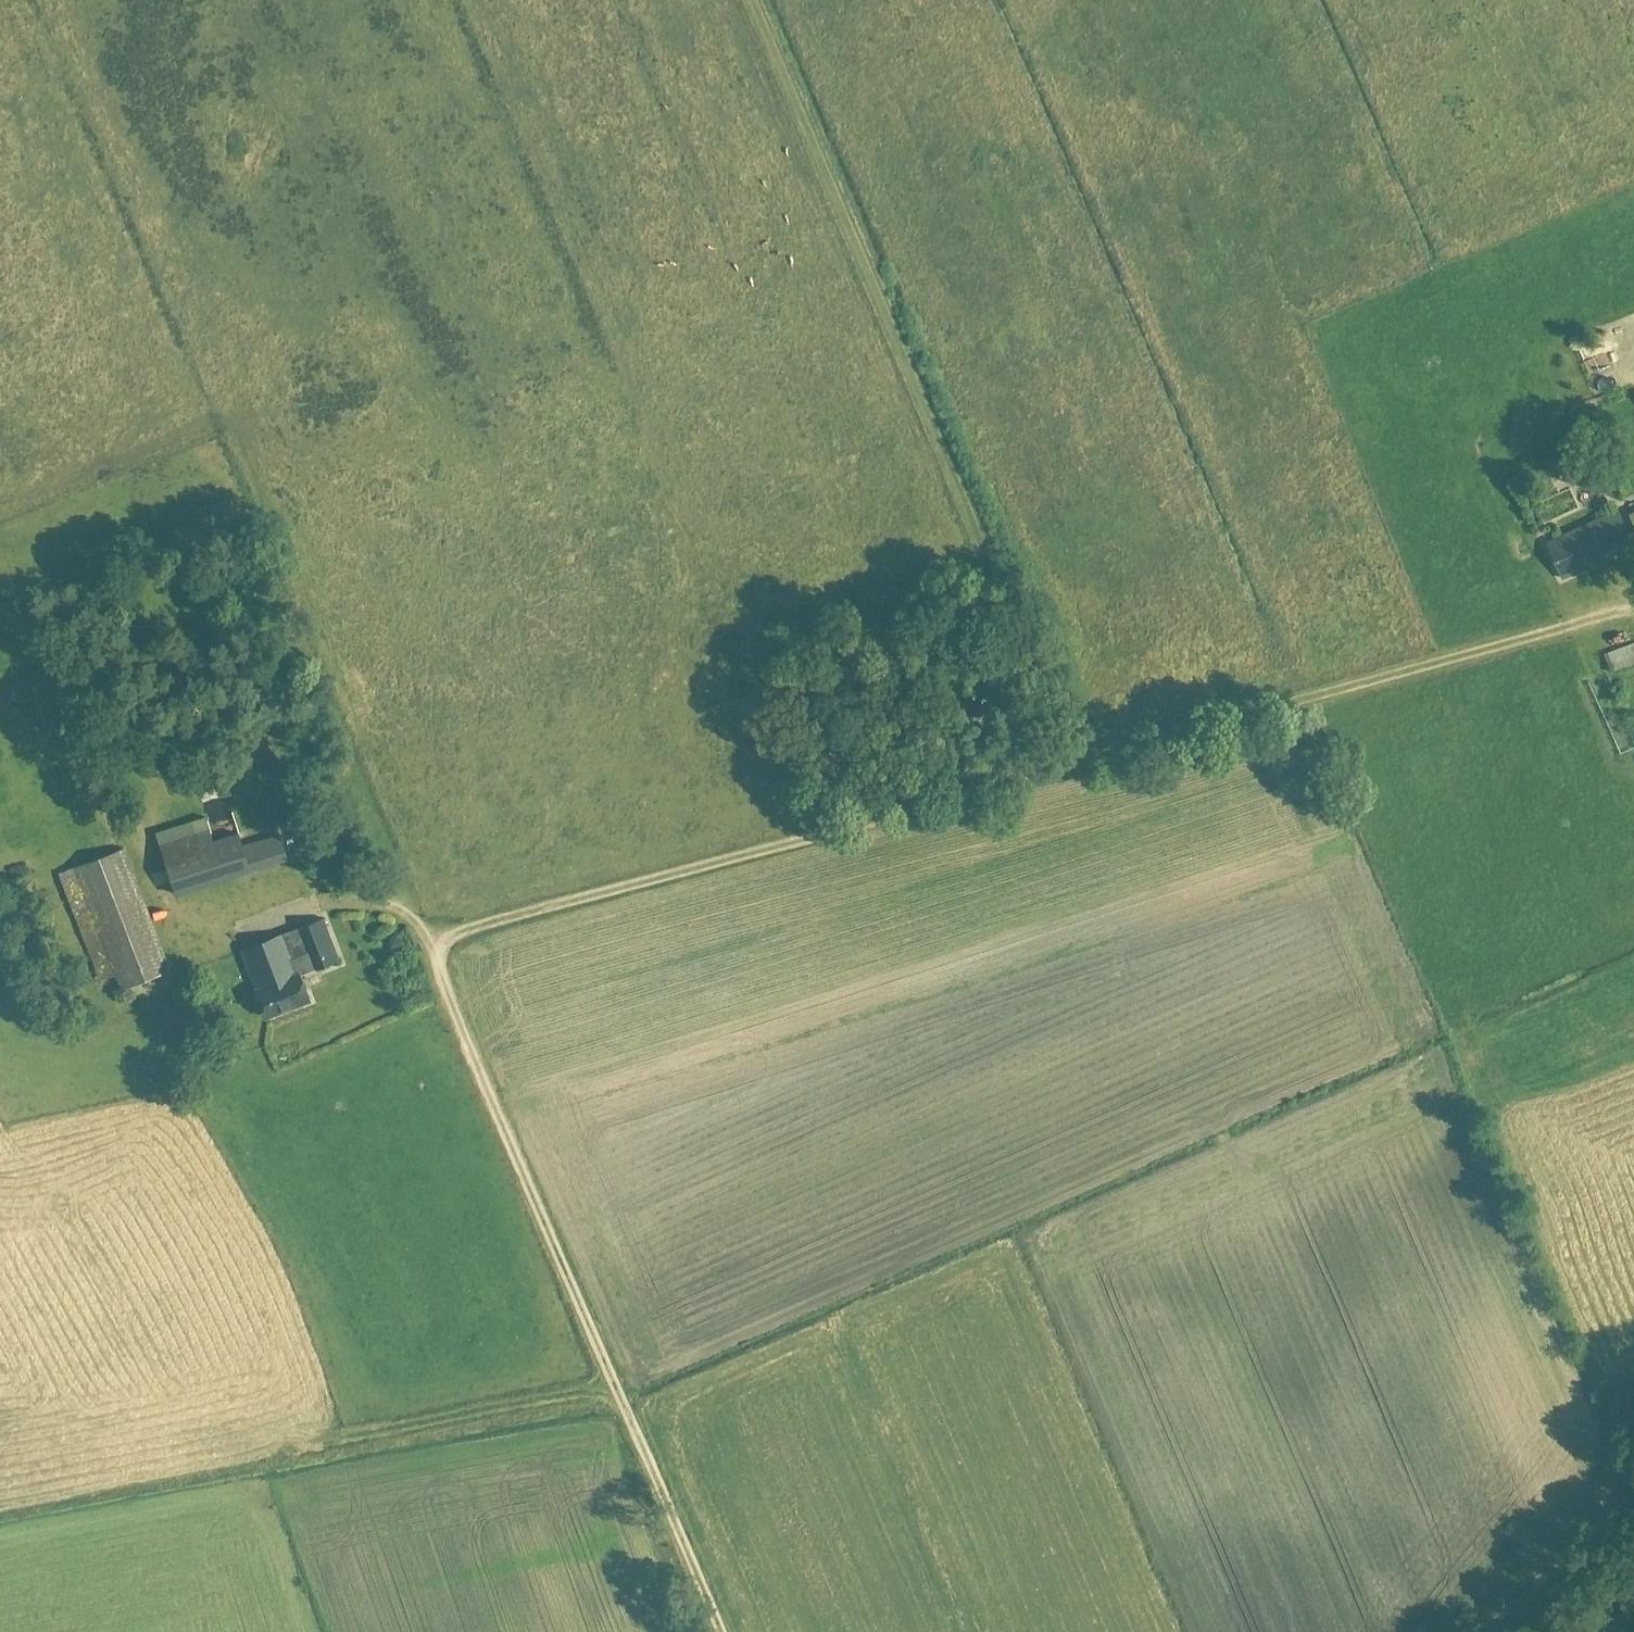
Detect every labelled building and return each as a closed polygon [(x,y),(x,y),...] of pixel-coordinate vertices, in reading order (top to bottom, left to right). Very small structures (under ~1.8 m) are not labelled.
[(1633,544),(1633,543),(1618,508),(1546,542),(1563,578),(1633,544)] [(1625,559),(1632,578),(1633,577),(1633,556),(1625,559)] [(1604,654),(1610,672),(1633,664),(1633,643),(1604,654)] [(248,866),(249,868),(304,858),(298,826),(218,841),(215,827),(167,837),(175,880),(248,866)] [(124,847),(60,872),(103,985),(118,980),(122,988),(171,969),(124,847)] [(284,933),(284,932),(241,949),(267,1016),(310,1000),(300,974),(339,959),(323,918),(296,928),(297,928),(284,933)]
